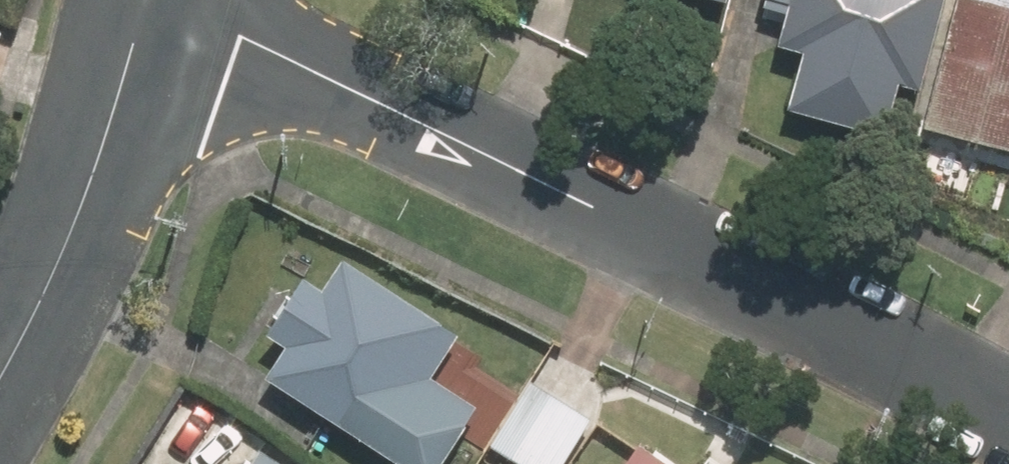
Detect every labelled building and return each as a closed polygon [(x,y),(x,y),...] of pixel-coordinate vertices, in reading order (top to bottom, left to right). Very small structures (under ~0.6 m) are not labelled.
[(785,13),(777,44),(800,50),(785,108),(882,133),(897,78),(921,84),(943,0),(765,0),(763,7),(785,13)] [(1008,146),(1008,0),(955,0),(925,125),(1008,146)] [(397,463),(437,463),(477,405),(426,371),(456,326),(345,252),(323,286),(306,275),(268,331),(285,342),(263,376),(397,463)] [(528,381),(489,443),(523,463),(566,463),(593,422),(528,381)] [(626,463),(678,463),(643,439),(626,463)] [(256,445),(245,463),(287,463),(256,445)]
